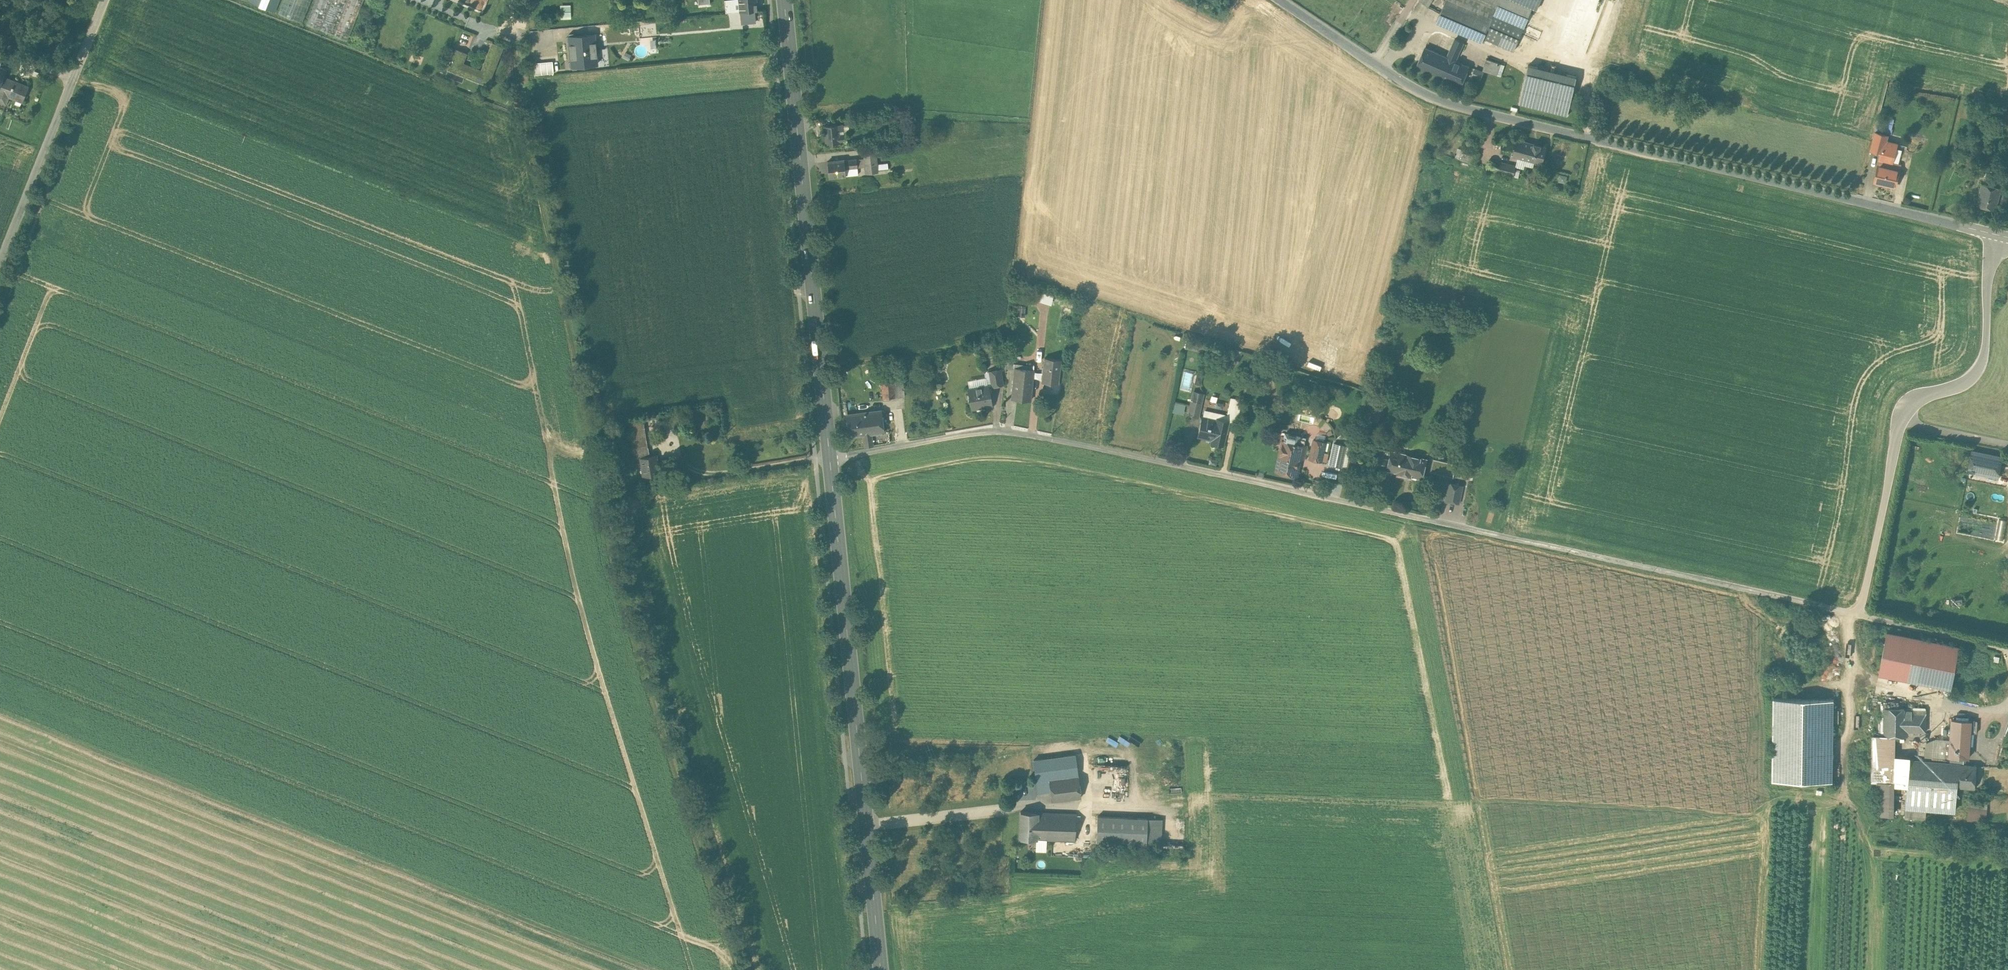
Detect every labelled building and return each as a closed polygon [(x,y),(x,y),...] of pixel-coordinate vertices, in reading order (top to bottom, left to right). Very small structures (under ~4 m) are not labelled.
[(250,2),(274,11),(279,0),(251,0),(250,2)] [(278,13),(302,22),(311,0),(283,0),(278,13)] [(306,24),(348,40),(363,0),(316,0),(306,24)] [(725,6),(739,5),(740,12),(757,10),(756,0),(724,0),(725,6)] [(1459,0),(1446,0),(1437,22),(1483,42),(1484,38),(1515,52),(1525,29),(1494,15),(1459,0)] [(1494,15),(1500,0),(1459,0),(1494,15)] [(1494,15),(1525,29),(1533,9),(1514,0),(1500,0),(1494,15)] [(1533,9),(1537,10),(1541,0),(1514,0),(1533,9)] [(572,17),(571,4),(561,4),(562,18),(572,17)] [(594,34),(576,36),(573,33),(569,33),(566,37),(566,41),(570,44),(571,59),(569,62),(569,66),(573,69),(576,69),(579,66),(597,64),(594,34)] [(1455,39),(1448,57),(1456,61),(1464,43),(1455,39)] [(503,47),(492,42),(488,54),(498,58),(503,47)] [(1448,57),(1425,48),(1417,68),(1461,87),(1469,67),(1456,61),(1448,57)] [(1500,64),(1487,60),(1483,71),(1496,75),(1500,64)] [(554,61),(534,61),(535,74),(554,73),(554,61)] [(1529,64),(1521,105),(1572,115),(1580,74),(1529,64)] [(23,102),(29,86),(3,75),(5,70),(0,68),(0,102),(6,104),(9,97),(23,102)] [(1483,73),(1475,69),(1472,75),(1480,79),(1483,73)] [(838,124),(823,126),(825,144),(839,142),(846,142),(846,133),(843,133),(842,124),(838,124)] [(1888,135),(1875,132),(1873,138),(1886,141),(1888,135)] [(1886,141),(1873,138),(1870,150),(1882,153),(1883,153),(1886,141)] [(1547,147),(1518,139),(1517,139),(1513,156),(1542,164),(1547,147)] [(1886,141),(1883,153),(1882,153),(1881,159),(1879,159),(1874,181),(1895,186),(1899,170),(1890,168),(1896,144),(1886,141)] [(1471,150),(1464,148),(1461,160),(1468,161),(1471,150)] [(1477,152),(1471,150),(1468,161),(1474,163),(1477,152)] [(876,154),(864,156),(866,174),(878,172),(878,171),(877,164),(876,154)] [(844,160),(827,161),(829,177),(858,174),(856,159),(844,160)] [(1516,166),(1500,162),(1492,160),(1489,169),(1490,169),(1490,170),(1501,173),(1514,176),(1515,169),(1516,166)] [(893,162),(877,164),(878,171),(888,169),(888,167),(893,166),(893,162)] [(2001,188),(1982,184),(1977,205),(1996,209),(2001,188)] [(1052,303),(1054,294),(1043,291),(1041,300),(1052,303)] [(1202,347),(1196,345),(1197,341),(1188,339),(1187,347),(1201,350),(1202,347)] [(1239,357),(1224,352),(1222,357),(1238,362),(1239,359),(1240,359),(1240,358),(1239,358),(1239,357)] [(1014,355),(1007,354),(1005,368),(1013,368),(1014,355)] [(1060,359),(1044,357),(1042,381),(1058,383),(1060,359)] [(1033,369),(1015,367),(1012,398),(1031,400),(1033,380),(1034,369),(1033,369)] [(1000,369),(988,371),(991,386),(1003,384),(1000,369)] [(1298,371),(1289,382),(1297,389),(1309,374),(1298,371)] [(893,378),(887,379),(888,381),(882,382),(883,398),(895,397),(894,381),(893,381),(893,378)] [(903,380),(894,381),(895,397),(905,396),(903,380)] [(988,386),(969,389),(972,408),(991,404),(988,386)] [(1201,400),(1192,398),(1188,415),(1198,417),(1201,400)] [(1172,411),(1184,413),(1185,404),(1174,402),(1172,411)] [(1240,409),(1229,406),(1227,415),(1226,421),(1228,421),(1237,423),(1240,409)] [(881,411),(847,415),(849,435),(863,434),(864,446),(873,445),(871,433),(883,431),(881,411)] [(1218,415),(1209,414),(1208,419),(1202,417),(1198,436),(1213,439),(1212,443),(1222,445),(1228,421),(1226,421),(1227,415),(1218,413),(1218,415)] [(643,419),(632,421),(633,429),(645,427),(643,419)] [(645,427),(633,429),(638,455),(640,455),(640,457),(649,456),(649,454),(648,447),(645,427)] [(1297,436),(1283,433),(1281,443),(1279,442),(1272,471),(1293,475),(1296,461),(1301,458),(1303,446),(1296,444),(1297,436)] [(1323,443),(1311,440),(1308,448),(1321,452),(1323,443)] [(1346,468),(1352,447),(1334,441),(1328,462),(1346,468)] [(1321,452),(1308,448),(1306,458),(1318,462),(1321,452)] [(1986,454),(1971,451),(1966,467),(1982,471),(1981,474),(1998,478),(2003,457),(1987,453),(1986,454)] [(1419,462),(1394,454),(1388,471),(1413,479),(1419,462)] [(649,456),(640,457),(643,476),(659,473),(656,455),(649,456)] [(1454,477),(1457,464),(1433,458),(1430,471),(1454,477)] [(1462,484),(1449,481),(1446,499),(1458,502),(1462,484)] [(1958,686),(1964,642),(1888,631),(1882,675),(1958,686)] [(1832,781),(1833,699),(1773,699),(1773,780),(1832,781)] [(1904,708),(1884,708),(1884,736),(1894,736),(1908,736),(1908,731),(1904,711),(1904,708)] [(1912,711),(1904,711),(1908,731),(1914,732),(1920,732),(1926,732),(1926,714),(1912,713),(1912,711)] [(1950,757),(1964,758),(1968,758),(1970,732),(1971,720),(1953,719),(1951,739),(1950,757)] [(1893,782),(1894,736),(1884,736),(1873,735),(1872,782),(1877,782),(1893,782)] [(1950,757),(1951,739),(1936,738),(1918,746),(1917,755),(1950,757)] [(1075,754),(1033,760),(1038,793),(1050,791),(1051,791),(1049,778),(1078,775),(1075,754)] [(1959,764),(1950,763),(1910,760),(1908,788),(1908,787),(1907,805),(1906,805),(1906,806),(1906,816),(1926,817),(1926,807),(1955,810),(1957,791),(1958,787),(1957,787),(1959,764)] [(1958,787),(1975,788),(1977,765),(1963,764),(1959,764),(1957,787),(1958,787)] [(1078,775),(1049,778),(1051,791),(1050,791),(1052,800),(1081,797),(1078,775)] [(1892,815),(1893,782),(1877,782),(1877,815),(1892,815)] [(1988,802),(1970,801),(1968,822),(1987,823),(1988,802)] [(1037,812),(1020,811),(1019,838),(1036,839),(1036,838),(1037,812),(1038,812),(1037,812)] [(1038,812),(1037,812),(1036,838),(1075,840),(1076,813),(1038,812)] [(1098,816),(1097,841),(1146,843),(1147,818),(1098,816)] [(1147,818),(1146,843),(1162,844),(1163,818),(1147,818)]
